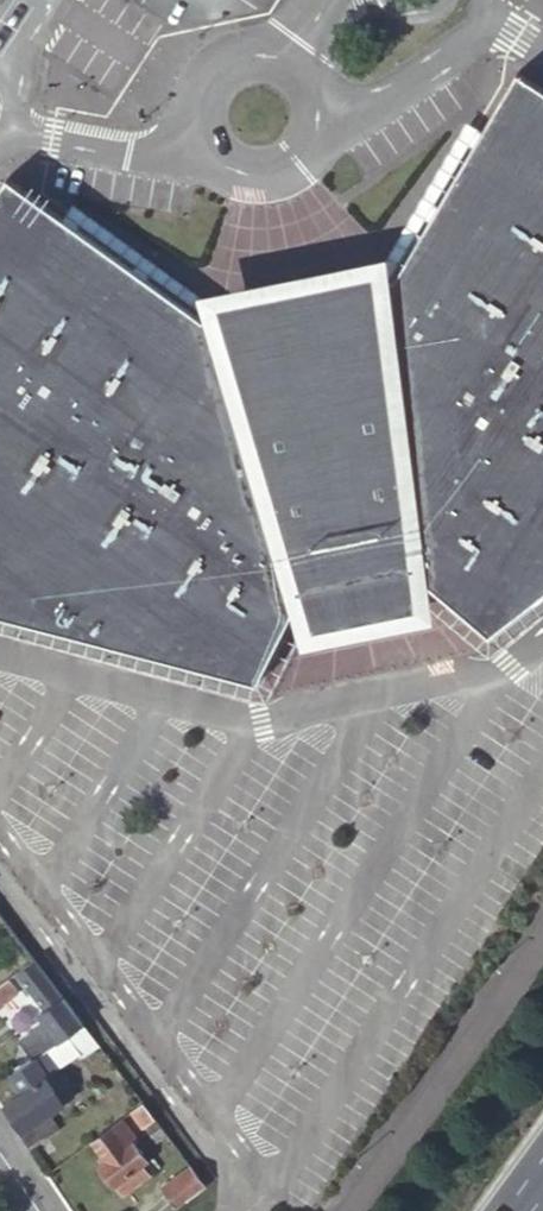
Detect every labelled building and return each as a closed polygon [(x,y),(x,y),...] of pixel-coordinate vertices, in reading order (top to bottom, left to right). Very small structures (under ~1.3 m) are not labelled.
[(542,594),(542,82),(521,68),(397,279),(380,283),(379,278),(377,279),(382,313),(234,345),(226,311),(223,312),(224,316),(206,318),(11,176),(0,193),(0,616),(259,683),(306,590),(411,568),(492,635),(542,594)] [(35,959),(18,972),(48,1010),(53,1018),(47,1022),(20,1040),(32,1059),(45,1050),(60,1041),(85,1024),(35,959)] [(0,985),(0,1003),(18,990),(9,979),(0,985)] [(48,1010),(41,1015),(47,1022),(53,1018),(48,1010)] [(18,1131),(29,1149),(61,1128),(50,1112),(75,1097),(45,1050),(32,1059),(11,1072),(28,1095),(7,1109),(22,1128),(18,1131)] [(157,1117),(144,1101),(131,1111),(144,1126),(157,1117)] [(121,1119),(92,1140),(107,1159),(99,1165),(115,1185),(116,1184),(123,1195),(150,1174),(143,1164),(149,1158),(134,1141),(137,1139),(121,1119)] [(161,1187),(175,1206),(207,1182),(193,1163),(161,1187)]
